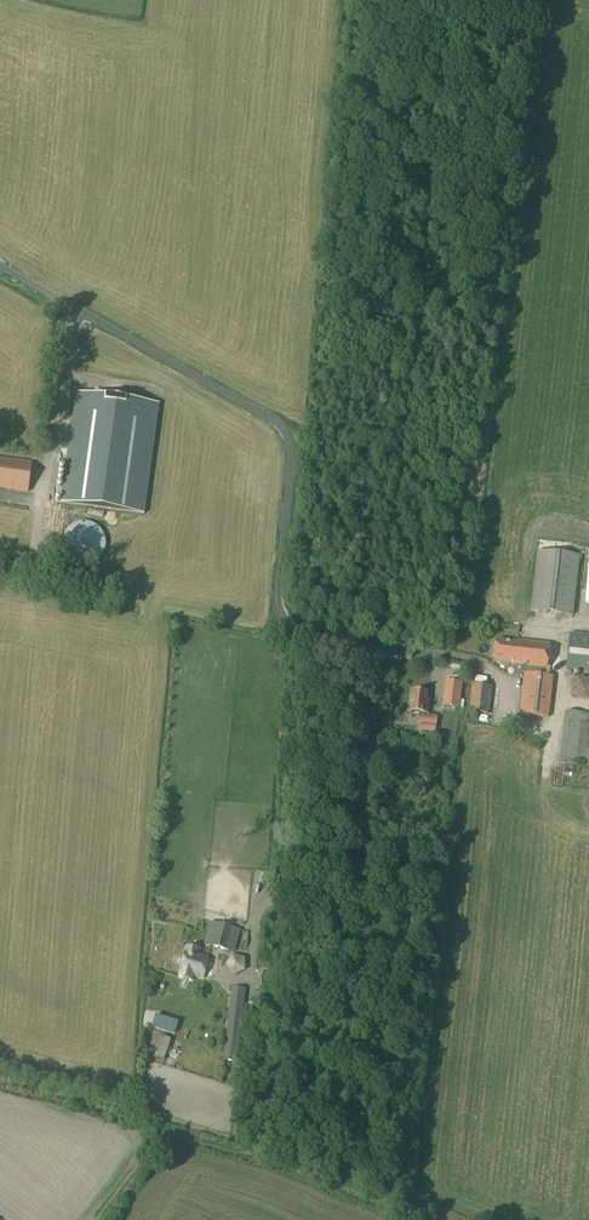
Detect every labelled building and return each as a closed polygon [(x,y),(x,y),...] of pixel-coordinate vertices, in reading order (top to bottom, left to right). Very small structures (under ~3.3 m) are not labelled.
[(67,418),(55,506),(139,518),(153,407),(70,396),(67,418)] [(0,460),(0,489),(27,493),(31,464),(0,460)] [(75,564),(80,567),(85,567),(88,567),(91,566),(95,564),(96,563),(99,561),(102,559),(104,556),(106,552),(107,548),(108,544),(106,541),(104,537),(102,535),(98,530),(95,528),(91,527),(89,526),(85,525),(82,525),(80,526),(77,527),(74,529),(72,531),(69,532),(67,536),(66,540),(66,544),(66,549),(65,552),(67,556),(70,560),(75,564)] [(536,551),(531,600),(530,611),(573,617),(580,555),(536,551)] [(524,613),(525,603),(517,602),(516,613),(524,613)] [(569,633),(565,672),(588,674),(588,635),(569,633)] [(526,667),(526,674),(545,676),(546,669),(547,669),(549,645),(517,642),(517,644),(496,641),(494,661),(515,664),(515,666),(526,667)] [(545,676),(526,674),(524,673),(519,715),(548,719),(553,677),(545,676)] [(572,680),(565,698),(581,704),(588,685),(572,680)] [(461,684),(447,681),(445,700),(452,700),(451,708),(458,708),(461,684)] [(488,715),(492,687),(471,685),(468,713),(488,715)] [(428,715),(427,715),(429,700),(426,700),(427,693),(411,691),(409,712),(418,714),(416,735),(435,737),(437,717),(427,716),(428,715)] [(564,712),(559,760),(588,764),(588,715),(564,712)] [(211,947),(229,952),(235,929),(214,924),(208,946),(211,947)] [(210,965),(207,964),(208,958),(198,955),(199,949),(186,946),(185,951),(184,951),(178,972),(179,973),(177,978),(191,982),(193,976),(203,979),(205,972),(208,973),(210,965)] [(233,957),(227,967),(233,976),(244,973),(245,961),(233,957)] [(245,990),(231,988),(223,1061),(237,1062),(245,990)] [(178,1025),(157,1017),(153,1028),(174,1035),(178,1025)] [(161,1037),(154,1058),(165,1062),(173,1041),(161,1037)]
